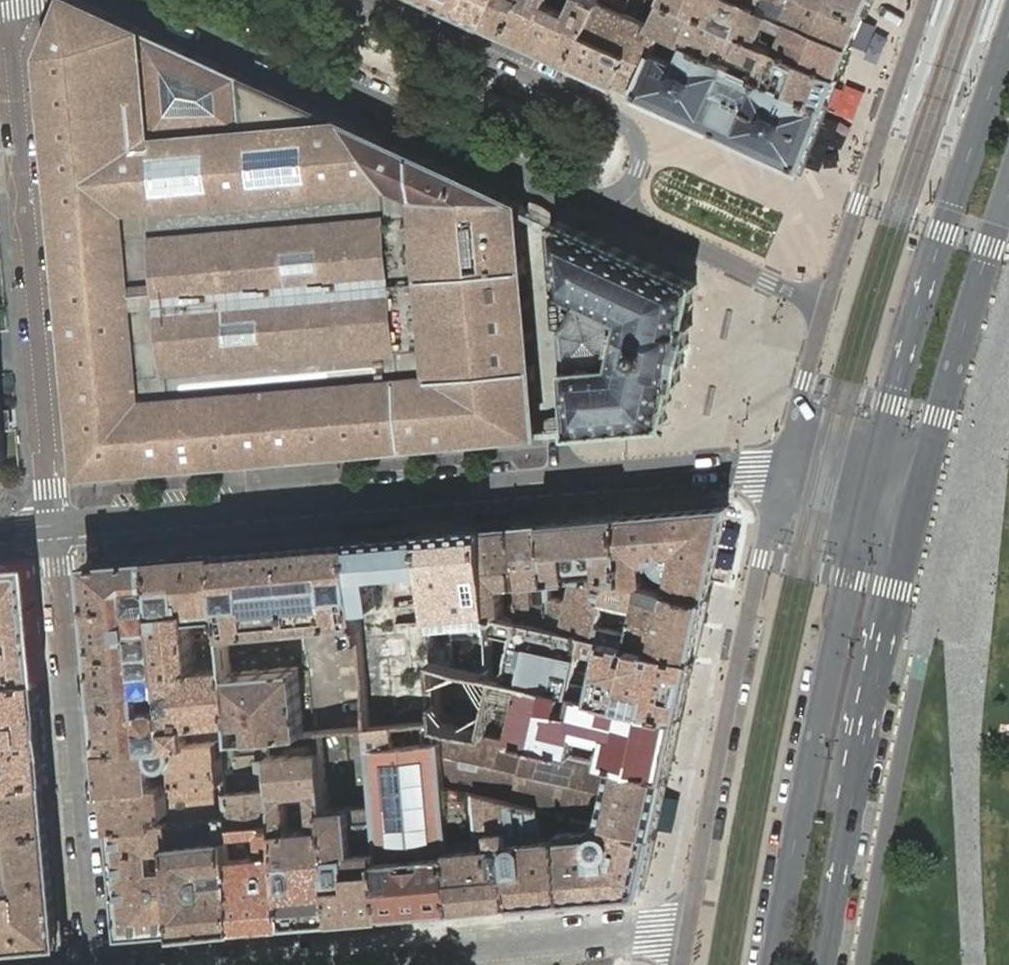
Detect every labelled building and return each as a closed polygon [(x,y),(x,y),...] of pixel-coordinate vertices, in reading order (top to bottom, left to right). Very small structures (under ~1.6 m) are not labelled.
[(540,436),(534,366),(526,271),(520,202),(413,153),(339,119),(245,76),(141,28),(128,22),(106,12),(82,0),(62,0),(41,54),(79,476),(345,453),(540,436)] [(486,24),(497,0),(436,0),(486,24)] [(524,0),(497,0),(486,24),(509,33),(524,0)] [(541,48),(561,6),(550,1),(550,0),(524,0),(509,33),(541,48)] [(588,32),(602,2),(598,0),(575,0),(570,10),(561,6),(541,48),(574,63),(588,32)] [(602,2),(640,19),(649,0),(598,0),(602,2)] [(640,19),(653,26),(665,0),(649,0),(640,19)] [(828,106),(839,76),(779,49),(761,41),(668,0),(665,0),(653,26),(665,31),(677,37),(690,42),(720,56),(726,59),(727,59),(735,63),(752,71),(756,72),(761,75),(762,75),(819,102),(828,106)] [(839,76),(852,45),(789,17),(763,5),(751,0),(668,0),(761,41),(779,49),(839,76)] [(795,4),(789,17),(852,45),(864,18),(825,0),(786,0),(795,4)] [(864,18),(871,0),(825,0),(864,18)] [(631,52),(617,83),(639,93),(804,167),(828,106),(819,102),(762,75),(761,75),(756,72),(752,71),(750,75),(733,67),(735,63),(727,59),(726,59),(720,56),(690,42),(677,37),(665,31),(653,26),(640,19),(602,2),(588,32),(631,52)] [(574,63),(617,83),(631,52),(588,32),(574,63)] [(560,221),(559,220),(558,222),(557,222),(556,222),(555,223),(555,224),(560,288),(567,368),(571,434),(664,426),(664,424),(665,424),(674,385),(678,386),(692,325),(688,325),(696,285),(694,285),(695,283),(560,221)] [(624,579),(644,583),(647,583),(669,589),(709,597),(729,506),(665,512),(621,515),(620,516),(624,579)] [(545,522),(550,580),(573,578),(571,568),(584,566),(586,570),(589,571),(591,569),(592,566),(604,564),(605,575),(613,576),(624,579),(620,516),(545,522)] [(522,597),(523,619),(553,625),(552,610),(551,601),(540,602),(539,583),(550,582),(550,580),(545,522),(516,525),(521,585),(522,597)] [(490,587),(491,612),(507,615),(523,619),(522,597),(505,598),(504,586),(521,585),(516,525),(485,527),(490,587)] [(436,653),(436,659),(496,672),(492,626),(491,612),(490,587),(485,527),(427,532),(430,568),(430,577),(432,604),(433,621),(440,620),(455,619),(457,649),(435,650),(436,653)] [(427,532),(353,540),(359,608),(380,606),(377,573),(430,568),(427,532)] [(353,540),(220,550),(228,636),(361,624),(359,608),(353,540)] [(209,740),(220,738),(237,737),(236,724),(231,677),(228,636),(220,550),(155,556),(157,586),(159,606),(159,609),(163,650),(165,670),(166,687),(167,692),(167,697),(168,706),(170,726),(171,744),(177,743),(192,742),(195,742),(209,740)] [(159,609),(159,606),(157,586),(155,556),(86,562),(95,656),(163,650),(159,609)] [(39,680),(29,567),(0,570),(0,683),(39,680)] [(553,625),(695,657),(709,597),(669,589),(647,583),(644,583),(624,579),(613,576),(605,575),(580,577),(574,602),(551,597),(551,601),(552,610),(553,625)] [(496,672),(682,715),(695,657),(553,625),(523,619),(507,615),(491,612),(492,626),(496,672)] [(95,656),(99,703),(143,699),(148,698),(148,689),(158,688),(159,697),(167,697),(167,692),(166,687),(165,670),(163,650),(95,656)] [(439,701),(441,721),(441,722),(488,733),(513,739),(574,753),(604,760),(618,763),(669,775),(682,715),(496,672),(436,659),(438,680),(439,701)] [(296,671),(231,677),(236,724),(246,724),(247,737),(301,732),(296,671)] [(2,783),(48,780),(45,750),(46,750),(42,710),(39,680),(0,683),(0,783),(2,783)] [(148,689),(148,698),(159,697),(158,688),(148,689)] [(99,703),(103,749),(154,745),(171,744),(170,726),(168,706),(167,697),(159,697),(159,707),(149,708),(148,698),(143,699),(99,703)] [(159,697),(148,698),(149,708),(159,707),(159,697)] [(441,721),(370,726),(372,744),(377,804),(387,914),(458,907),(446,785),(442,739),(441,722),(441,721)] [(488,733),(441,722),(442,739),(446,785),(477,792),(507,799),(539,806),(559,810),(572,814),(589,817),(605,821),(612,787),(618,763),(604,760),(574,753),(513,739),(488,733)] [(226,803),(228,817),(228,826),(278,822),(279,828),(281,853),(287,922),(337,918),(327,808),(320,730),(301,732),(247,737),(237,737),(220,738),(222,757),(224,778),(226,791),(226,803)] [(103,749),(107,789),(157,784),(156,770),(175,769),(176,783),(217,779),(224,778),(222,757),(220,738),(209,740),(195,742),(192,742),(177,743),(171,744),(154,745),(103,749)] [(669,775),(618,763),(612,787),(605,821),(656,832),(663,801),(669,775)] [(156,770),(157,784),(167,783),(176,783),(175,769),(156,770)] [(107,789),(110,827),(156,823),(156,812),(169,810),(170,822),(197,820),(218,818),(228,817),(226,803),(219,804),(217,779),(176,783),(167,783),(157,784),(107,789)] [(48,780),(2,783),(0,783),(0,834),(7,833),(53,830),(48,780)] [(446,785),(458,907),(517,902),(511,841),(511,840),(507,799),(477,792),(446,785)] [(656,832),(605,821),(589,817),(572,814),(559,810),(539,806),(507,799),(511,840),(511,841),(517,902),(643,891),(656,832)] [(327,808),(337,918),(387,914),(377,804),(327,808)] [(174,868),(179,932),(237,926),(231,857),(229,838),(229,836),(228,826),(228,817),(218,818),(197,820),(170,822),(172,843),(172,850),(174,868)] [(156,823),(110,827),(120,937),(179,932),(174,868),(172,850),(172,843),(170,822),(156,823)] [(231,857),(237,926),(287,922),(281,853),(279,828),(278,822),(228,826),(229,836),(259,833),(261,855),(231,857)] [(53,830),(7,833),(0,834),(0,947),(62,942),(53,830)]
